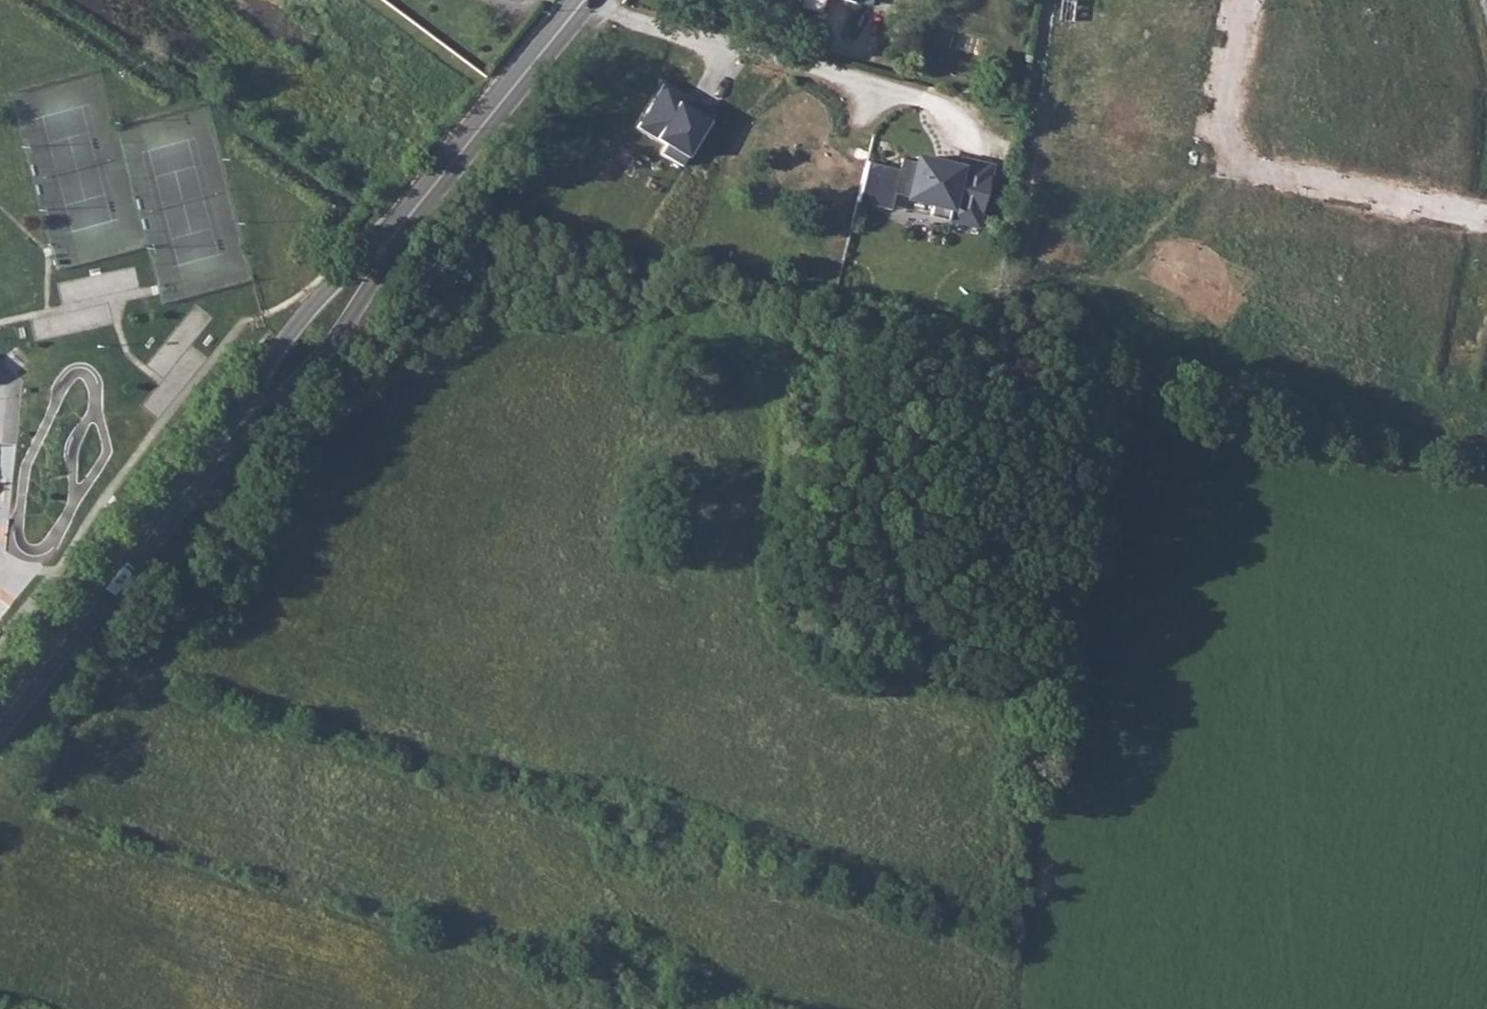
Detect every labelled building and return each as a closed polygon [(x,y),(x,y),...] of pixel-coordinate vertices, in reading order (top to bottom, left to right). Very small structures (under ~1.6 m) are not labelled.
[(866,14),(869,0),(818,0),(866,14)] [(989,172),(955,162),(952,169),(916,159),(914,166),(898,162),(896,171),(864,161),(853,200),(884,210),(889,191),(931,204),(927,218),(971,232),(989,172)]
